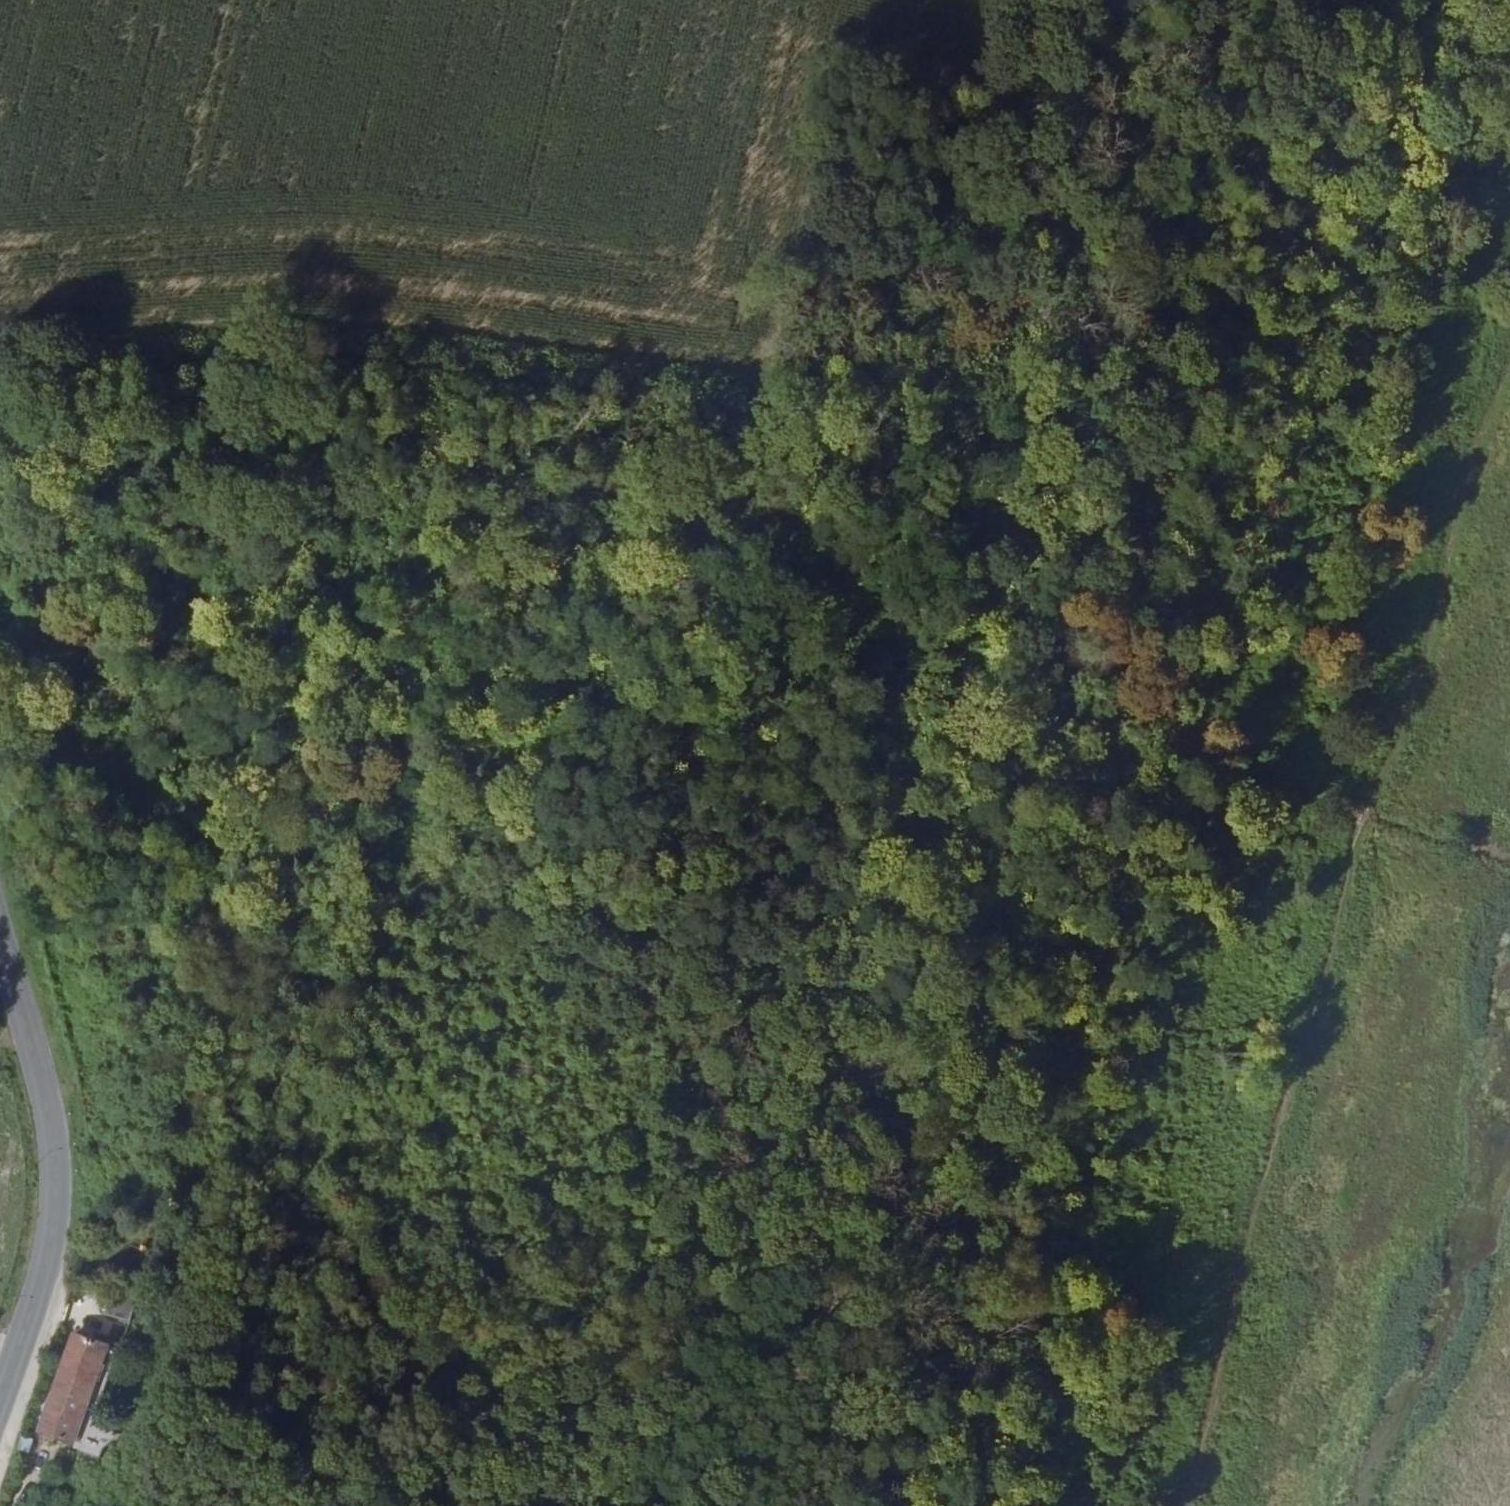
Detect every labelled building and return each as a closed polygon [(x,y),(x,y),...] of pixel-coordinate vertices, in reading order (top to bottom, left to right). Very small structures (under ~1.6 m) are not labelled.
[(102,1313),(128,1323),(140,1294),(114,1284),(102,1313)] [(84,1451),(92,1429),(117,1356),(73,1342),(39,1441),(71,1453),(73,1447),(84,1451)]
